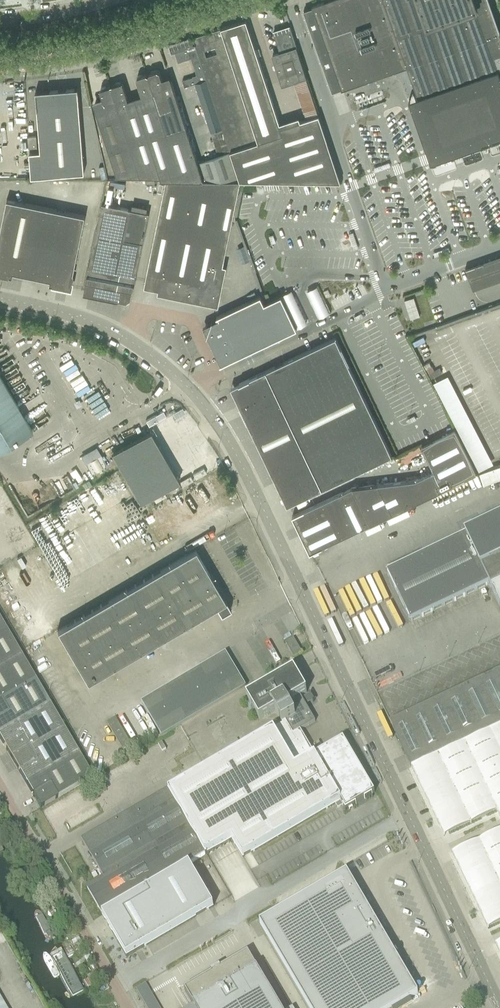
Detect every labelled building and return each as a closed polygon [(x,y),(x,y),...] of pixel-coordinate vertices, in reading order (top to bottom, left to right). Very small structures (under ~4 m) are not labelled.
[(303,11),(332,92),(341,89),(341,90),(366,81),(340,0),(325,5),(324,2),(312,6),(313,8),(304,11),(304,10),(303,11)] [(366,81),(407,67),(417,97),(421,108),(434,146),(499,123),(499,34),(496,23),(488,0),(340,0),(366,81)] [(230,152),(240,181),(340,182),(319,115),(281,127),(246,20),(221,28),(258,143),(230,152)] [(282,85),(306,77),(295,44),(290,27),(273,33),(280,52),(273,55),(282,85)] [(198,55),(206,80),(230,152),(258,143),(221,28),(192,38),(198,55)] [(169,45),(172,54),(176,53),(179,62),(192,57),(198,75),(185,79),(183,80),(184,85),(185,86),(195,83),(206,80),(198,55),(192,38),(169,45)] [(148,75),(167,133),(186,127),(171,81),(163,83),(159,72),(157,71),(150,73),(149,73),(148,75)] [(166,180),(203,181),(198,162),(186,127),(167,133),(148,75),(146,74),(138,77),(136,79),(143,100),(130,105),(123,84),(121,83),(113,85),(112,88),(109,86),(102,89),(100,91),(104,103),(95,106),(98,115),(117,176),(129,176),(139,173),(140,176),(160,176),(161,180),(166,180)] [(219,155),(198,162),(203,181),(240,181),(230,152),(206,80),(195,83),(219,155)] [(30,152),(31,177),(84,173),(78,93),(78,91),(78,88),(77,88),(77,89),(50,91),(50,90),(43,91),(43,92),(37,92),(37,91),(35,91),(36,94),(40,151),(30,152)] [(28,137),(29,147),(37,147),(36,136),(28,137)] [(463,151),(464,163),(482,162),(481,152),(476,152),(476,150),(463,151)] [(203,181),(166,180),(144,286),(158,289),(157,293),(165,294),(175,297),(176,297),(186,299),(187,299),(196,301),(197,301),(207,303),(208,303),(218,305),(226,266),(223,265),(240,181),(203,181)] [(31,277),(45,208),(7,200),(0,232),(0,275),(12,277),(13,273),(31,277)] [(83,292),(130,302),(149,213),(102,203),(83,292)] [(45,208),(31,277),(50,280),(49,284),(71,289),(74,274),(73,274),(84,216),(45,208)] [(319,317),(329,312),(315,285),(305,291),(319,317)] [(203,326),(205,330),(207,334),(206,336),(207,336),(207,335),(212,345),(211,345),(212,346),(221,364),(220,364),(220,365),(229,361),(229,362),(230,361),(230,360),(297,329),(284,301),(295,296),(292,290),(264,304),(260,296),(216,317),(217,318),(218,317),(219,319),(212,322),(212,321),(211,322),(203,326)] [(410,321),(431,315),(423,290),(403,297),(410,321)] [(336,337),(231,387),(287,505),(392,455),(336,337)] [(32,431),(21,413),(0,376),(0,449),(32,431)] [(163,411),(145,420),(148,426),(166,416),(163,411)] [(292,516),(301,535),(310,553),(477,474),(455,430),(422,446),(434,471),(415,479),(353,487),(292,516)] [(50,451),(37,433),(28,439),(28,440),(34,436),(39,443),(34,447),(42,458),(50,451)] [(114,454),(122,467),(141,501),(177,480),(149,433),(114,454)] [(101,455),(85,464),(91,474),(98,470),(100,473),(102,471),(101,469),(107,465),(101,455)] [(480,473),(484,484),(499,478),(499,466),(480,473)] [(492,523),(490,519),(483,522),(484,526),(387,573),(410,622),(489,585),(499,608),(499,519),(492,523)] [(165,548),(176,544),(173,536),(162,540),(165,548)] [(221,615),(231,609),(211,575),(210,575),(195,549),(57,630),(87,682),(216,607),(221,615)] [(371,643),(395,632),(384,608),(370,615),(376,629),(367,633),(369,638),(371,643)] [(21,658),(7,633),(0,637),(0,670),(21,658)] [(302,653),(297,644),(293,638),(285,643),(294,658),(302,653)] [(141,703),(161,737),(246,687),(225,653),(141,703)] [(35,682),(21,658),(0,670),(0,702),(35,682)] [(411,767),(499,725),(499,669),(390,721),(411,767)] [(168,792),(82,841),(104,879),(87,889),(102,915),(189,864),(192,863),(205,855),(205,856),(206,855),(207,855),(207,854),(232,840),(242,858),(340,801),(345,811),(356,805),(356,804),(364,799),(365,800),(372,795),(374,793),(343,739),(315,755),(300,730),(315,722),(315,721),(306,705),(307,704),(307,703),(304,698),(303,698),(302,699),(300,696),(307,693),(293,670),(246,698),(259,720),(275,711),(279,718),(281,721),(283,724),(260,737),(242,748),(225,758),(204,770),(186,781),(168,791),(168,792)] [(49,706),(35,682),(0,702),(0,734),(49,706)] [(11,760),(63,730),(49,706),(0,734),(0,741),(11,760)] [(411,767),(427,801),(440,827),(444,835),(444,836),(444,835),(449,833),(497,811),(499,818),(499,725),(411,767)] [(11,760),(26,785),(77,754),(63,730),(11,760)] [(225,758),(242,748),(238,741),(237,739),(221,749),(225,758)] [(316,750),(322,747),(319,742),(313,745),(316,750)] [(77,754),(26,785),(40,809),(92,778),(77,754)] [(452,853),(488,928),(499,922),(499,830),(452,853)] [(189,864),(102,915),(126,957),(213,906),(189,864)] [(259,923),(309,1007),(393,1007),(418,993),(347,872),(343,874),(261,922),(259,923)] [(35,906),(34,907),(33,908),(33,909),(33,910),(33,911),(46,933),(48,935),(49,936),(50,936),(51,936),(52,935),(53,934),(52,933),(51,930),(38,908),(37,907),(36,907),(35,906)] [(80,993),(81,994),(82,992),(82,990),(82,988),(81,986),(64,955),(63,952),(61,951),(60,950),(58,950),(57,950),(55,951),(55,953),(55,954),(55,957),(57,959),(74,989),(76,991),(78,993),(80,993)] [(248,953),(220,969),(219,968),(212,973),(211,972),(211,973),(211,974),(184,990),(194,1007),(280,1007),(248,953)]
